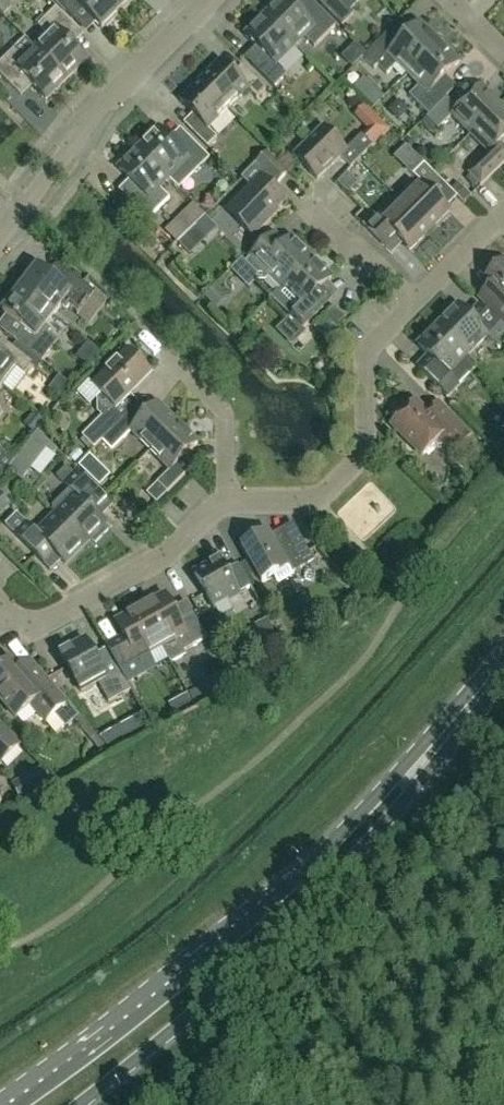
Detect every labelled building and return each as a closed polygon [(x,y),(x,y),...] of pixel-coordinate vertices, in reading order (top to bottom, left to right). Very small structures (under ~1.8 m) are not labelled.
[(109,0),(54,0),(72,18),(82,9),(101,29),(120,11),(109,0)] [(120,11),(131,0),(109,0),(120,11)] [(265,17),(294,46),(303,37),(314,47),(336,26),(314,4),(303,15),(288,0),(281,0),(265,17)] [(322,6),(342,26),(354,14),(351,11),(358,3),(355,0),(327,0),(322,6)] [(48,35),(36,47),(66,80),(86,60),(66,39),(77,28),(56,8),(38,25),(48,35)] [(275,65),(294,46),(265,17),(245,37),(263,55),(252,66),(274,87),(286,76),(275,65)] [(408,74),(439,43),(419,23),(398,43),(395,40),(398,37),(390,29),(362,58),(374,69),(378,65),(386,74),(397,64),(408,74)] [(459,63),(439,43),(408,74),(419,86),(410,96),(429,115),(446,97),(449,94),(439,83),(459,63)] [(36,47),(24,59),(14,50),(0,63),(0,75),(15,90),(26,79),(46,100),(66,80),(36,47)] [(220,61),(200,81),(228,109),(247,89),(256,98),(266,89),(247,70),(238,79),(220,61)] [(208,129),(228,109),(200,81),(180,101),(198,119),(189,129),(207,147),(217,138),(208,129)] [(470,135),(501,104),(481,85),(458,109),(446,97),(429,115),(426,117),(438,129),(451,116),(470,135)] [(351,167),(373,146),(390,129),(365,104),(353,115),(367,128),(362,135),(346,150),(324,128),(294,157),(317,179),(340,156),(351,167)] [(501,104),(470,135),(489,153),(468,174),(481,186),(503,163),(503,155),(497,148),(503,140),(503,108),(501,104)] [(159,129),(139,149),(168,178),(179,189),(209,158),(188,137),(177,148),(159,129)] [(159,188),(168,178),(139,149),(119,169),(137,188),(127,197),(148,220),(170,198),(159,188)] [(285,200),(271,188),(276,183),(277,184),(287,173),(267,153),(256,164),(242,178),(252,187),(227,212),(253,236),(268,221),(266,219),(285,200)] [(446,157),(438,169),(453,180),(461,168),(446,157)] [(422,184),(402,203),(430,231),(450,211),(432,193),(443,182),(424,164),(413,175),(422,184)] [(171,221),(190,246),(216,226),(197,201),(171,221)] [(430,231),(402,203),(382,223),(373,214),(362,225),(381,244),(392,233),(410,251),(430,231)] [(281,288),(311,259),(291,238),(286,243),(275,232),(245,263),(257,275),(256,281),(265,281),(270,276),(281,288)] [(331,300),(320,289),(331,278),(311,259),(281,288),(272,297),(291,316),(290,318),(301,329),(331,300)] [(483,281),(491,289),(481,299),(503,323),(503,260),(483,281)] [(231,307),(241,297),(252,308),(266,295),(237,265),(213,288),(231,307)] [(87,286),(85,285),(71,274),(62,286),(37,268),(35,271),(31,268),(19,284),(23,287),(20,290),(53,315),(61,305),(67,310),(69,306),(79,314),(94,294),(87,286)] [(45,325),(53,315),(20,290),(18,293),(14,290),(1,307),(5,310),(3,313),(23,328),(14,341),(42,362),(58,341),(48,334),(51,330),(45,325)] [(487,314),(478,304),(467,315),(458,306),(438,326),(467,355),(487,336),(498,346),(503,340),(503,330),(487,314)] [(478,366),(467,355),(438,326),(418,346),(428,357),(418,368),(447,397),(478,366)] [(8,351),(3,348),(0,348),(0,384),(2,386),(17,367),(25,373),(33,362),(12,346),(8,351)] [(95,448),(103,440),(120,422),(111,413),(151,374),(128,351),(93,385),(101,394),(97,398),(98,412),(102,417),(83,436),(95,448)] [(471,436),(449,414),(437,402),(427,413),(415,402),(391,425),(422,456),(435,444),(437,446),(440,447),(443,444),(452,454),(471,436)] [(150,451),(178,423),(158,403),(139,422),(130,412),(120,422),(103,440),(112,450),(130,431),(150,451)] [(198,443),(178,423),(150,451),(169,471),(147,493),(157,503),(189,471),(180,462),(198,443)] [(108,506),(97,495),(76,473),(75,474),(67,466),(56,477),(70,491),(51,509),(56,515),(85,544),(105,524),(97,516),(108,506)] [(0,496),(0,513),(1,513),(15,500),(6,491),(0,496)] [(85,544),(56,515),(37,534),(18,514),(6,526),(45,566),(56,555),(65,564),(85,544)] [(291,573),(313,561),(308,551),(293,523),(271,536),(268,530),(241,545),(262,583),(274,576),(278,583),(292,575),(291,573)] [(18,565),(6,552),(0,557),(0,573),(4,577),(18,565)] [(227,600),(251,587),(238,564),(226,571),(220,559),(194,573),(214,608),(214,607),(218,615),(231,607),(227,600)] [(165,595),(140,608),(162,647),(163,647),(172,663),(186,655),(184,651),(207,638),(193,613),(179,620),(165,595)] [(115,622),(123,635),(106,645),(127,683),(154,668),(147,655),(162,647),(140,608),(115,622)] [(109,703),(131,690),(112,657),(99,665),(85,639),(59,653),(81,692),(97,683),(109,703)] [(46,680),(29,660),(18,670),(10,660),(0,669),(0,699),(16,718),(31,705),(46,722),(67,704),(46,680)] [(20,744),(0,724),(0,764),(20,744)]
